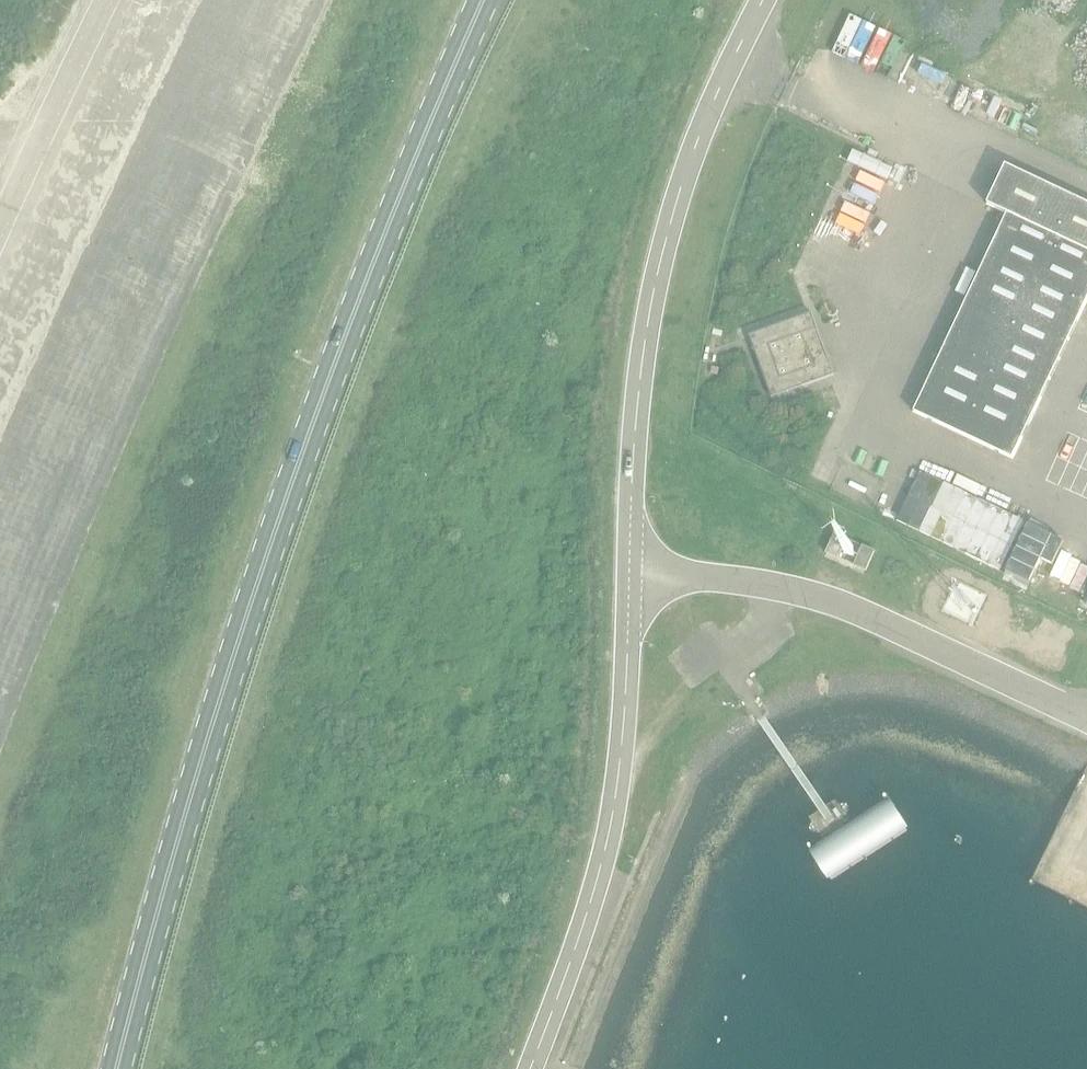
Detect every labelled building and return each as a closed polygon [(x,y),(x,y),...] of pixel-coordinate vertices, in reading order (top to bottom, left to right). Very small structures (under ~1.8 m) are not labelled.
[(913,412),(1012,459),(1086,300),(1086,204),(1005,165),(987,205),(1006,214),(913,412)] [(771,398),(833,375),(810,313),(748,335),(771,398)] [(819,839),(808,846),(828,879),(908,830),(888,797),(850,820),(819,839)]
